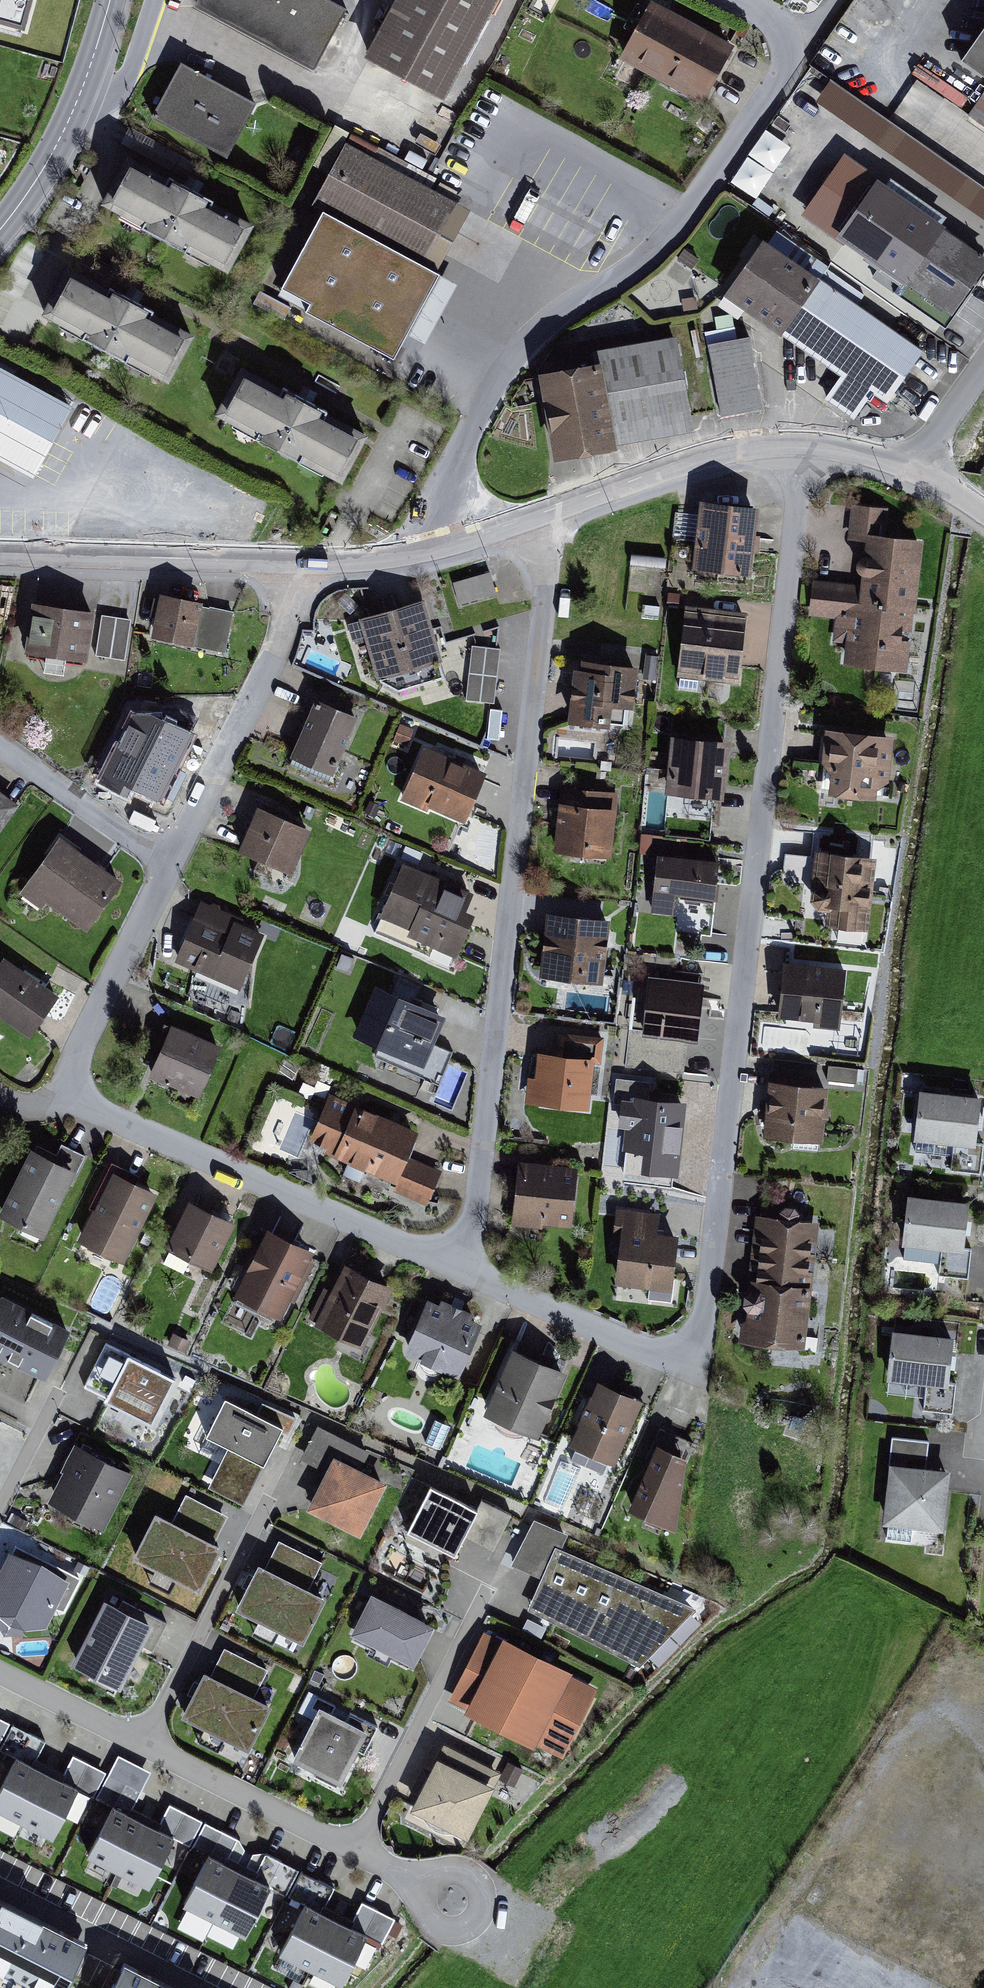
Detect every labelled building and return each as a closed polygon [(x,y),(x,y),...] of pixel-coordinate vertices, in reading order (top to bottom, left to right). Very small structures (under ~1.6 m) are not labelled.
[(26,29),(34,0),(0,0),(0,22),(26,29)] [(340,0),(195,0),(194,1),(314,65),(347,4),(340,0)] [(364,51),(444,94),(495,0),(392,0),(364,51)] [(656,0),(649,0),(620,55),(705,101),(736,43),(656,0)] [(962,53),(983,68),(983,22),(962,53)] [(256,99),(182,59),(153,113),(227,153),(256,99)] [(972,115),(983,124),(983,98),(972,115)] [(470,206),(346,139),(312,202),(322,208),(281,284),(310,300),(307,306),(395,353),(407,331),(438,274),(440,269),(437,267),(470,206)] [(845,151),(802,212),(843,241),(845,238),(903,278),(895,291),(946,326),(983,271),(983,250),(946,224),(947,222),(845,151)] [(255,219),(127,152),(101,201),(229,268),(255,219)] [(926,347),(763,235),(724,292),(842,373),(826,397),(854,416),(872,391),(888,402),(926,347)] [(194,329),(67,261),(41,310),(168,378),(194,329)] [(455,283),(438,274),(407,331),(424,340),(455,283)] [(594,358),(603,357),(619,443),(696,428),(677,332),(592,348),(594,358)] [(750,334),(708,342),(723,415),(764,407),(750,334)] [(594,358),(539,368),(555,455),(619,443),(603,357),(594,358)] [(368,431),(241,363),(215,410),(342,479),(368,431)] [(0,364),(0,458),(34,476),(73,404),(0,364)] [(758,504),(699,497),(691,566),(751,573),(758,504)] [(887,508),(853,504),(849,538),(865,540),(864,553),(859,556),(857,561),(858,567),(862,572),(860,583),(812,577),(807,615),(835,618),(832,641),(846,643),(843,662),(907,670),(914,610),(916,611),(925,537),(884,532),(887,508)] [(496,592),(490,570),(453,581),(459,603),(496,592)] [(203,599),(161,590),(152,633),(190,641),(189,644),(226,652),(234,610),(210,605),(209,606),(202,604),(203,599)] [(425,595),(359,615),(377,675),(379,675),(380,678),(398,688),(445,674),(441,660),(444,659),(425,595)] [(679,598),(667,597),(665,622),(677,623),(679,598)] [(95,608),(31,599),(24,649),(88,658),(95,608)] [(747,609),(684,602),(676,675),(739,682),(747,609)] [(659,615),(660,605),(645,603),(644,614),(659,615)] [(131,618),(101,613),(95,656),(125,660),(131,618)] [(501,647),(472,644),(466,699),(495,702),(501,647)] [(581,666),(574,666),(568,720),(610,724),(612,704),(633,706),(638,664),(582,658),(581,666)] [(358,715),(315,697),(289,756),(333,775),(358,715)] [(197,710),(127,711),(128,759),(179,758),(178,749),(198,748),(197,710)] [(414,727),(400,722),(393,740),(407,745),(414,727)] [(895,733),(824,725),(821,758),(830,770),(828,791),(876,796),(877,786),(890,781),(895,733)] [(729,737),(670,732),(667,768),(646,766),(640,831),(709,837),(713,794),(724,795),(729,737)] [(101,745),(95,761),(110,767),(116,752),(101,745)] [(485,770),(424,746),(403,799),(427,808),(428,805),(465,820),(485,770)] [(618,792),(560,785),(554,851),(611,857),(618,792)] [(0,789),(0,829),(19,802),(0,789)] [(312,828),(258,804),(238,849),(292,872),(312,828)] [(652,833),(641,832),(639,852),(651,853),(652,833)] [(123,880),(59,835),(19,892),(42,907),(46,901),(87,930),(123,880)] [(875,855),(816,849),(811,899),(817,908),(831,910),(830,924),(868,928),(875,855)] [(792,870),(805,872),(807,852),(793,851),(792,870)] [(719,858),(657,852),(651,911),(673,913),(675,893),(680,893),(680,898),(715,901),(719,858)] [(475,890),(403,860),(379,915),(410,929),(408,934),(457,955),(476,910),(468,907),(475,890)] [(244,918),(200,899),(174,960),(241,989),(266,932),(242,922),(244,918)] [(611,917),(547,909),(540,976),(604,983),(611,917)] [(4,955),(0,961),(0,1015),(29,1036),(59,995),(4,955)] [(848,967),(783,960),(777,1016),(813,1020),(813,1026),(841,1029),(848,967)] [(704,981),(649,975),(643,1033),(629,1032),(625,1067),(684,1073),(688,1040),(698,1041),(704,981)] [(446,1014),(375,985),(355,1034),(380,1045),(375,1057),(440,1084),(454,1050),(434,1042),(446,1014)] [(223,1044),(171,1022),(149,1075),(200,1097),(223,1044)] [(604,1036),(559,1031),(557,1051),(539,1049),(536,1075),(527,1074),(524,1102),(590,1108),(594,1062),(602,1063),(604,1036)] [(858,1068),(828,1065),(826,1080),(856,1084),(858,1068)] [(770,1078),(769,1077),(763,1135),(823,1141),(829,1084),(811,1082),(812,1075),(771,1071),(770,1078)] [(616,1077),(614,1103),(621,1104),(619,1125),(626,1125),(623,1148),(627,1149),(623,1182),(674,1187),(675,1176),(679,1176),(688,1098),(648,1094),(650,1081),(616,1077)] [(981,1094),(918,1087),(913,1138),(953,1142),(950,1170),(980,1173),(983,1143),(976,1142),(981,1094)] [(419,1129),(330,1092),(310,1139),(326,1146),(323,1152),(397,1183),(393,1191),(427,1205),(442,1170),(407,1156),(419,1129)] [(31,1146),(0,1209),(0,1215),(44,1236),(70,1182),(72,1183),(86,1154),(62,1142),(57,1153),(37,1144),(35,1148),(31,1146)] [(579,1165),(518,1158),(511,1223),(542,1226),(542,1222),(572,1226),(579,1165)] [(89,1207),(93,1209),(78,1239),(124,1262),(159,1192),(137,1181),(140,1174),(112,1160),(89,1207)] [(969,1200),(908,1194),(903,1243),(942,1247),(939,1275),(969,1278),(972,1247),(964,1247),(969,1200)] [(236,1221),(189,1198),(165,1247),(212,1270),(236,1221)] [(741,1319),(738,1340),(804,1347),(817,1222),(798,1220),(799,1212),(795,1206),(785,1205),(779,1210),(778,1217),(757,1215),(750,1287),(744,1292),(744,1301),(747,1307),(746,1319),(741,1319)] [(660,1211),(617,1206),(613,1237),(620,1237),(615,1281),(672,1288),(679,1233),(658,1231),(660,1211)] [(315,1249),(267,1226),(233,1295),(281,1318),(315,1249)] [(394,1285),(345,1261),(314,1324),(363,1348),(394,1285)] [(1,1293),(0,1295),(0,1355),(44,1377),(69,1327),(1,1293)] [(439,1302),(427,1297),(403,1352),(458,1376),(482,1321),(471,1316),(474,1311),(441,1297),(439,1302)] [(954,1335),(892,1328),(886,1378),(926,1382),(923,1409),(953,1413),(956,1383),(949,1382),(954,1335)] [(174,1377),(106,1343),(84,1386),(105,1396),(104,1399),(151,1423),(174,1377)] [(567,1370),(513,1346),(484,1413),(538,1437),(567,1370)] [(643,1398),(598,1379),(569,1445),(615,1464),(643,1398)] [(283,1425),(225,1396),(206,1434),(228,1445),(264,1463),(283,1425)] [(300,1458),(325,1471),(333,1455),(360,1468),(369,1449),(318,1423),(300,1458)] [(649,1454),(651,1455),(627,1509),(676,1531),(687,1456),(693,1443),(660,1428),(649,1454)] [(930,1440),(892,1436),(882,1522),(888,1523),(886,1537),(911,1540),(912,1526),(945,1530),(952,1468),(927,1465),(930,1440)] [(133,1472),(75,1443),(61,1470),(63,1471),(48,1501),(104,1529),(133,1472)] [(264,1463),(228,1445),(208,1487),(244,1504),(264,1463)] [(360,1468),(333,1455),(325,1471),(307,1508),(360,1535),(387,1482),(360,1468)] [(479,1508),(431,1484),(408,1530),(456,1554),(465,1535),(479,1508)] [(173,1520),(155,1511),(133,1556),(201,1589),(223,1544),(216,1540),(229,1515),(186,1494),(173,1520)] [(479,1508),(465,1535),(494,1550),(512,1514),(484,1499),(479,1508)] [(568,1533),(533,1517),(511,1563),(543,1577),(528,1609),(641,1666),(696,1609),(562,1549),(568,1533)] [(266,1565),(259,1561),(235,1607),(304,1641),(327,1595),(310,1586),(322,1562),(279,1540),(266,1565)] [(15,1543),(12,1551),(9,1549),(0,1567),(0,1615),(9,1623),(25,1626),(47,1626),(56,1608),(64,1610),(82,1577),(15,1543)] [(435,1624),(371,1592),(350,1633),(414,1666),(435,1624)] [(120,1605),(104,1597),(71,1663),(121,1687),(142,1645),(153,1650),(167,1622),(123,1600),(120,1605)] [(502,1641),(484,1632),(449,1701),(466,1710),(498,1647),(502,1641)] [(573,1673),(503,1638),(502,1641),(498,1647),(466,1710),(465,1714),(535,1749),(538,1745),(563,1757),(596,1691),(570,1678),(573,1673)] [(212,1673),(203,1669),(180,1716),(250,1750),(273,1704),(255,1695),(268,1669),(224,1647),(212,1673)] [(379,1726),(349,1711),(346,1718),(319,1704),(292,1758),(340,1782),(357,1749),(365,1753),(379,1726)] [(10,1722),(0,1717),(0,1743),(10,1722)] [(12,1723),(0,1748),(0,1750),(15,1758),(0,1788),(0,1810),(54,1837),(78,1790),(94,1798),(107,1771),(73,1755),(64,1773),(37,1759),(46,1740),(12,1723)] [(502,1771),(444,1743),(411,1809),(468,1838),(502,1771)] [(151,1770),(118,1754),(95,1798),(111,1806),(87,1855),(150,1886),(174,1839),(189,1847),(203,1820),(169,1804),(160,1822),(132,1808),(151,1770)] [(508,1761),(498,1779),(514,1787),(523,1769),(508,1761)] [(238,1838),(204,1821),(191,1847),(207,1855),(183,1904),(247,1935),(270,1888),(286,1895),(299,1869),(266,1853),(257,1871),(229,1857),(238,1838)] [(334,1886),(300,1870),(287,1896),(304,1904),(280,1952),(343,1983),(366,1936),(382,1944),(395,1917),(362,1901),(353,1919),(325,1905),(334,1886)] [(0,1899),(0,1985),(6,1987),(65,1987),(87,1944),(0,1899)] [(123,1961),(110,1987),(176,1987),(123,1961)]
